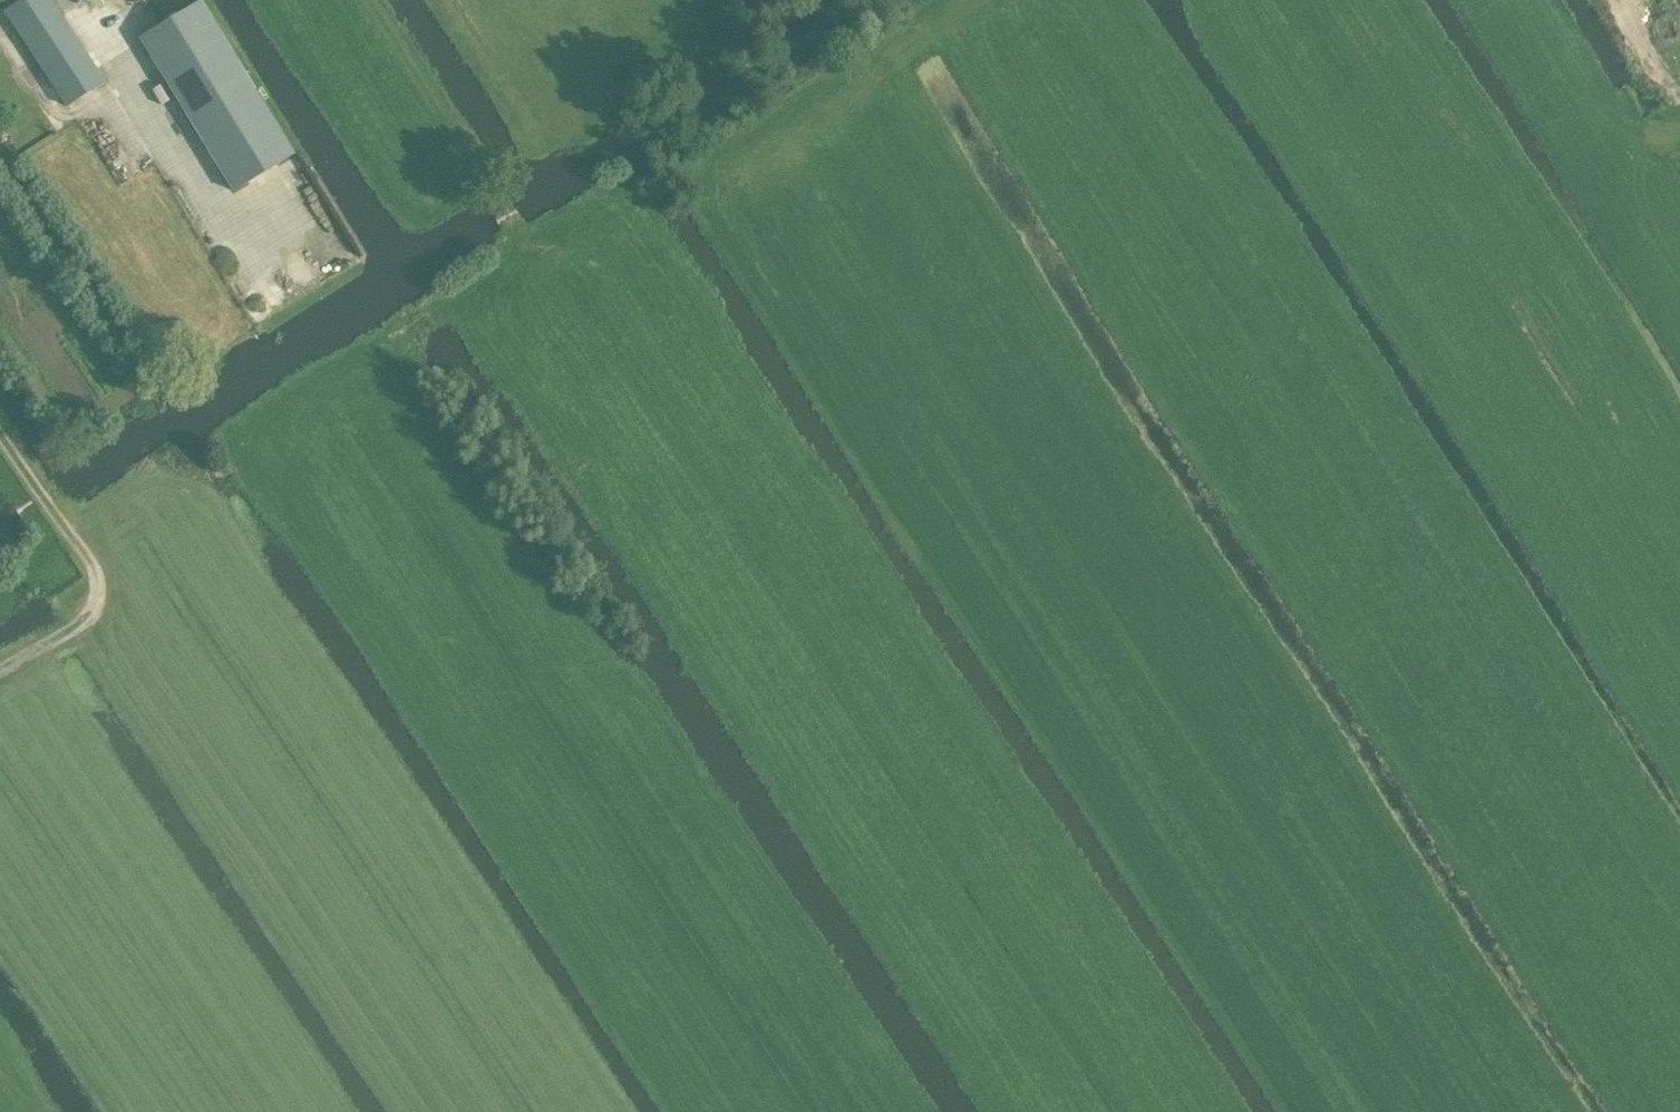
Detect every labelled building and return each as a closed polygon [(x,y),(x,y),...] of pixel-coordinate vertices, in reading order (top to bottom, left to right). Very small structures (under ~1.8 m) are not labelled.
[(104,82),(51,0),(24,0),(5,12),(67,106),(104,82)] [(234,190),(295,153),(202,1),(141,38),(234,190)]
